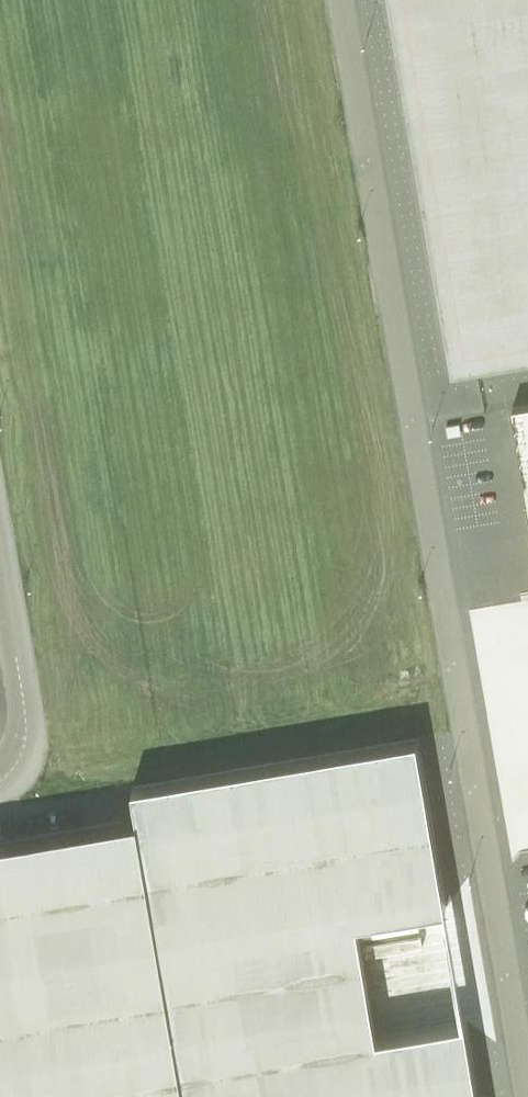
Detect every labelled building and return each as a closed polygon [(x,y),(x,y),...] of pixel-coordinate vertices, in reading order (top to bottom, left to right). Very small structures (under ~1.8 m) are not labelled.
[(452,370),(476,366),(484,364),(527,357),(527,0),(390,0),(452,370)] [(513,407),(516,428),(526,489),(527,498),(527,405),(513,407)] [(464,1022),(377,1037),(358,923),(445,908),(418,739),(132,787),(137,820),(0,843),(0,1096),(476,1096),(464,1022)]
